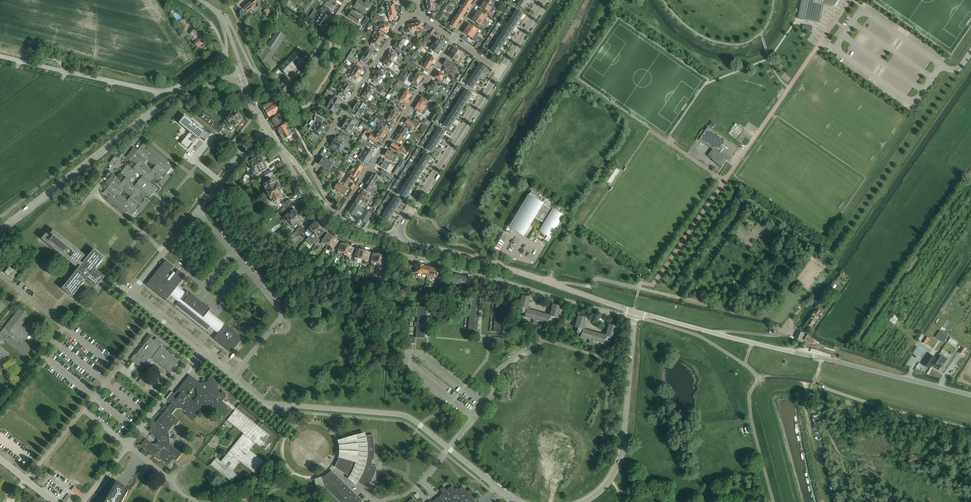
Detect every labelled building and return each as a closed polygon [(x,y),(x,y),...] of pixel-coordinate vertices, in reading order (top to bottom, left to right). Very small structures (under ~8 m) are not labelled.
[(255,6),(257,8),(262,4),(258,0),(250,0),(251,0),(246,4),(247,5),(244,8),(247,12),(249,11),(250,13),(253,10),(252,9),(255,6)] [(367,1),(365,4),(359,0),(358,0),(355,6),(364,12),(367,8),(368,9),(372,4),(367,1)] [(493,6),(495,4),(488,0),(485,0),(483,3),(495,10),(500,14),(502,11),(499,9),(499,10),(496,8),(493,6)] [(527,4),(521,0),(517,5),(524,9),(527,4)] [(798,19),(804,20),(820,24),(824,4),(833,6),(836,7),(840,0),(802,0),(798,19)] [(386,3),(388,12),(395,10),(394,4),(391,4),(390,1),(389,2),(389,1),(386,1),(386,3)] [(465,3),(463,1),(461,4),(463,5),(461,8),(466,12),(470,6),(465,3)] [(427,5),(428,11),(432,11),(433,14),(439,13),(438,9),(435,10),(434,3),(427,5)] [(495,10),(483,3),(480,7),(489,13),(490,11),(493,12),(495,10)] [(262,12),(266,16),(271,12),(268,8),(262,12)] [(466,12),(461,8),(459,11),(458,10),(456,13),(462,17),(466,12)] [(323,10),(321,9),(319,12),(321,13),(322,14),(316,24),(323,29),(330,19),(328,17),(330,15),(323,10)] [(396,17),(395,10),(388,12),(390,20),(393,20),(392,18),(396,17)] [(520,19),(523,14),(517,10),(514,15),(520,19)] [(362,17),(352,11),(347,18),(357,24),(362,17)] [(488,21),(485,19),(486,17),(478,11),(475,16),(492,27),(493,25),(490,23),(490,22),(488,21)] [(462,17),(456,13),(454,16),(456,17),(454,20),(458,23),(462,17)] [(520,19),(514,15),(511,20),(517,24),(520,19)] [(492,27),(475,16),(472,20),(481,26),(482,24),(487,27),(489,28),(490,26),(492,27)] [(458,23),(454,20),(452,24),(449,22),(448,24),(450,26),(455,29),(458,23)] [(517,24),(511,20),(507,26),(513,29),(517,24)] [(179,23),(185,30),(188,27),(182,21),(179,23)] [(386,34),(390,28),(386,25),(387,23),(385,22),(380,30),(386,34)] [(416,31),(425,30),(424,27),(422,27),(422,23),(415,24),(416,31)] [(416,31),(415,24),(408,25),(409,29),(406,29),(407,33),(416,31)] [(477,32),(478,30),(469,24),(467,29),(484,40),(481,38),(483,36),(477,32)] [(513,29),(507,26),(504,31),(510,34),(513,29)] [(484,40),(467,29),(464,33),(473,39),(473,40),(476,42),(477,42),(481,44),(484,40)] [(204,42),(200,37),(200,38),(197,34),(197,33),(194,30),(189,35),(194,42),(198,47),(204,42)] [(277,31),(267,46),(272,49),(282,34),(277,31)] [(384,36),(383,35),(384,33),(380,31),(375,38),(381,42),(384,36)] [(510,34),(504,31),(501,36),(507,40),(510,34)] [(408,38),(404,35),(403,37),(402,36),(398,41),(404,45),(408,38)] [(507,40),(501,36),(498,41),(504,45),(507,40)] [(381,42),(375,38),(370,46),(374,48),(375,46),(377,48),(381,42)] [(445,44),(437,39),(434,44),(442,49),(445,44)] [(404,45),(398,41),(394,47),(396,48),(395,50),(399,53),(404,45)] [(504,45),(498,41),(494,46),(500,50),(504,45)] [(442,49),(434,44),(431,49),(438,54),(442,49)] [(500,50),(494,46),(491,51),(497,55),(500,50)] [(288,59),(280,67),(287,75),(296,67),(295,66),(306,55),(299,48),(288,59)] [(374,53),(372,52),(373,50),(369,48),(364,55),(370,58),(374,53)] [(464,57),(462,55),(463,53),(454,48),(452,52),(463,59),(464,57)] [(398,54),(393,52),(392,53),(391,52),(387,58),(393,62),(398,54)] [(463,63),(464,60),(463,59),(452,52),(449,56),(457,62),(459,60),(463,63)] [(436,58),(431,55),(431,56),(428,54),(427,56),(429,58),(427,61),(432,64),(436,58)] [(54,55),(53,60),(70,64),(69,65),(64,64),(64,67),(73,69),(76,61),(71,60),(71,59),(54,55)] [(370,58),(364,55),(360,62),(364,65),(365,63),(366,64),(370,58)] [(393,62),(387,58),(383,64),(385,65),(384,66),(388,69),(393,62)] [(454,65),(447,60),(445,63),(444,64),(444,65),(444,66),(445,67),(443,71),(448,74),(450,75),(456,66),(454,65)] [(432,64),(427,61),(425,65),(422,63),(421,65),(423,67),(428,70),(432,64)] [(363,69),(361,68),(362,67),(358,64),(357,66),(354,65),(351,70),(354,71),(359,75),(363,69)] [(486,68),(480,65),(477,70),(483,73),(486,68)] [(387,71),(383,68),(382,70),(380,69),(376,75),(382,78),(387,71)] [(483,73),(477,70),(474,75),(479,79),(483,73)] [(359,75),(354,71),(349,79),(353,81),(354,80),(356,81),(359,75)] [(424,76),(418,71),(414,77),(421,81),(424,76)] [(439,72),(435,78),(438,80),(437,83),(447,89),(448,86),(444,84),(447,80),(446,80),(448,78),(439,72)] [(382,78),(376,75),(373,80),(374,82),(373,83),(377,86),(382,78)] [(479,79),(474,75),(470,80),(476,84),(479,79)] [(421,81),(414,77),(410,83),(417,87),(421,81)] [(293,86),(288,80),(281,86),(286,92),(293,86)] [(476,84),(470,80),(467,85),(473,89),(476,84)] [(352,86),(351,85),(352,83),(348,81),(343,88),(349,91),(352,86)] [(440,87),(434,83),(431,87),(430,86),(427,90),(435,94),(438,90),(440,91),(441,90),(447,94),(449,91),(441,85),(440,87)] [(376,88),(372,85),(371,86),(369,85),(366,91),(372,95),(376,88)] [(338,90),(341,92),(338,96),(342,98),(343,96),(345,97),(349,91),(343,88),(340,86),(338,90)] [(271,93),(267,87),(262,90),(266,97),(271,93)] [(413,94),(406,89),(402,95),(409,100),(413,94)] [(472,94),(466,90),(463,95),(469,99),(472,94)] [(372,95),(366,91),(362,97),(364,98),(363,99),(367,102),(372,95)] [(400,102),(405,105),(409,100),(402,95),(400,98),(397,97),(396,99),(392,97),(390,100),(399,105),(400,102)] [(469,99),(463,95),(459,100),(466,104),(469,99)] [(269,102),(263,106),(266,110),(274,105),(273,104),(277,102),(273,96),(270,98),(271,101),(269,102)] [(342,102),(332,96),(330,99),(332,100),(330,103),(338,108),(342,102)] [(433,96),(430,100),(440,107),(443,102),(433,96)] [(431,103),(422,97),(418,103),(425,108),(428,104),(430,106),(431,103)] [(466,104),(459,100),(456,105),(462,109),(466,104)] [(400,107),(391,101),(388,105),(393,108),(394,107),(398,110),(400,107)] [(369,109),(359,102),(355,107),(363,112),(365,110),(367,111),(369,109)] [(338,108),(330,103),(329,105),(326,104),(325,107),(335,113),(338,108)] [(425,108),(418,103),(415,109),(424,115),(425,113),(423,111),(425,108)] [(279,112),(275,105),(274,105),(266,110),(270,118),(275,115),(275,114),(279,112)] [(462,109),(456,105),(453,110),(459,114),(462,109)] [(363,112),(355,107),(352,113),(362,119),(364,116),(362,115),(363,112)] [(401,112),(394,108),(390,113),(397,118),(401,112)] [(240,115),(237,110),(229,114),(231,118),(225,121),(225,122),(220,125),(205,113),(204,113),(200,118),(196,115),(222,136),(222,135),(219,133),(224,127),(223,127),(226,125),(228,128),(233,125),(235,127),(239,125),(241,125),(243,124),(244,122),(242,120),(242,119),(242,118),(242,117),(241,116),(240,116),(240,115)] [(459,114),(453,110),(450,115),(456,119),(459,114)] [(397,118),(390,113),(386,120),(393,124),(397,118)] [(205,132),(185,115),(179,123),(190,132),(181,143),(188,150),(198,139),(199,140),(206,132),(205,132)] [(276,117),(275,115),(270,118),(271,120),(276,127),(284,122),(282,119),(279,121),(277,117),(276,117)] [(317,115),(315,119),(316,119),(310,129),(313,131),(313,133),(320,137),(324,131),(327,126),(322,123),(324,119),(317,115)] [(456,119),(450,115),(446,120),(453,124),(456,119)] [(358,124),(349,118),(345,123),(353,128),(355,126),(357,127),(358,124)] [(420,124),(413,119),(412,122),(408,120),(405,124),(408,126),(406,128),(411,131),(414,126),(417,128),(420,124)] [(453,124),(446,120),(443,126),(449,129),(453,124)] [(382,127),(378,132),(385,137),(388,131),(384,128),(387,124),(382,121),(379,126),(382,127)] [(353,128),(345,123),(342,129),(352,135),(354,132),(352,131),(353,128)] [(289,130),(286,124),(277,129),(280,135),(289,130)] [(729,161),(738,147),(708,126),(699,140),(712,149),(708,156),(721,168),(727,159),(729,161)] [(410,132),(403,128),(398,135),(403,139),(404,138),(406,140),(410,133),(413,134),(412,136),(419,140),(421,138),(410,131),(410,132)] [(445,132),(439,128),(436,134),(442,137),(445,132)] [(292,135),(289,130),(280,135),(283,141),(292,135)] [(371,135),(369,138),(376,143),(378,140),(381,142),(385,137),(378,132),(376,136),(374,135),(373,136),(371,135)] [(442,137),(436,134),(433,139),(439,143),(442,137)] [(398,135),(394,140),(400,144),(401,141),(404,143),(406,141),(403,139),(398,135)] [(332,144),(331,145),(333,146),(333,147),(335,148),(336,148),(339,150),(342,144),(345,145),(347,141),(339,136),(338,138),(336,137),(334,141),(333,142),(331,143),(332,144)] [(439,143),(433,139),(429,144),(435,148),(439,143)] [(400,148),(393,143),(389,149),(396,153),(398,150),(407,155),(409,150),(404,147),(403,148),(401,146),(400,148)] [(149,146),(148,148),(143,144),(142,146),(138,151),(134,148),(127,158),(130,161),(131,159),(137,164),(133,169),(127,165),(121,173),(126,178),(122,183),(116,178),(117,177),(113,174),(106,184),(109,186),(105,191),(103,193),(108,197),(107,198),(126,214),(127,213),(132,217),(138,210),(141,213),(149,203),(145,200),(144,201),(139,196),(143,191),(150,197),(157,189),(150,183),(154,178),(159,182),(159,183),(162,186),(170,177),(167,174),(170,169),(172,167),(167,164),(169,162),(158,154),(151,162),(156,166),(153,170),(149,167),(142,175),(143,176),(140,180),(138,181),(138,182),(135,186),(133,185),(127,194),(131,197),(128,201),(120,194),(123,190),(127,194),(133,185),(133,184),(131,182),(131,181),(133,178),(135,177),(135,176),(137,173),(138,173),(140,175),(142,174),(142,175),(149,167),(144,164),(148,160),(151,162),(158,154),(149,146)] [(435,148),(429,144),(426,149),(432,153),(435,148)] [(368,153),(363,150),(357,159),(367,165),(374,153),(370,151),(368,153)] [(398,157),(388,150),(385,156),(388,158),(387,159),(394,163),(398,157)] [(431,158),(425,154),(422,159),(428,163),(431,158)] [(265,162),(263,159),(262,158),(260,156),(247,163),(251,170),(265,162)] [(329,161),(323,157),(319,164),(324,168),(329,161)] [(391,164),(383,159),(379,166),(387,171),(391,164)] [(428,163),(422,159),(419,164),(425,168),(428,163)] [(334,164),(329,161),(324,168),(330,171),(334,164)] [(267,165),(265,162),(251,170),(255,176),(256,176),(256,177),(260,175),(259,174),(268,169),(266,166),(267,165)] [(425,168),(419,164),(416,169),(422,173),(425,168)] [(352,174),(357,177),(360,172),(355,169),(352,174)] [(382,169),(381,172),(391,179),(393,176),(382,169)] [(422,173),(416,169),(412,174),(418,178),(422,173)] [(351,174),(349,173),(342,184),(339,182),(338,183),(334,190),(339,193),(351,174)] [(352,174),(351,174),(339,193),(345,196),(349,190),(345,187),(350,179),(354,182),(357,177),(352,174)] [(379,177),(376,175),(376,176),(373,174),(370,180),(375,183),(376,181),(379,183),(381,181),(378,179),(379,177)] [(418,178),(412,174),(409,179),(415,183),(418,178)] [(415,183),(409,179),(406,184),(412,188),(415,183)] [(279,189),(281,187),(279,184),(277,184),(276,185),(273,180),(271,182),(270,182),(267,184),(264,186),(267,190),(266,190),(269,194),(279,189)] [(375,183),(370,180),(366,186),(367,186),(365,189),(373,194),(378,185),(375,184),(375,183)] [(412,188),(406,184),(403,189),(409,193),(412,188)] [(283,198),(281,194),(282,194),(279,189),(269,194),(267,195),(269,200),(271,199),(274,203),(275,203),(276,202),(277,202),(280,200),(283,198)] [(409,193),(403,189),(399,195),(405,199),(409,193)] [(366,198),(369,200),(372,196),(364,191),(361,195),(360,194),(357,199),(367,205),(363,202),(366,198)] [(510,227),(523,235),(527,228),(533,217),(538,220),(539,218),(546,222),(543,227),(552,232),(562,216),(553,210),(552,212),(538,204),(542,198),(532,191),(510,227)] [(401,201),(395,197),(392,202),(398,206),(401,201)] [(367,205),(357,199),(355,203),(361,207),(362,205),(365,207),(367,205)] [(398,206),(392,202),(388,208),(395,211),(398,206)] [(361,208),(361,207),(355,203),(349,212),(355,216),(357,214),(362,217),(360,220),(365,224),(371,214),(367,211),(361,208)] [(395,211),(388,208),(385,213),(391,217),(395,211)] [(298,216),(294,210),(286,216),(286,217),(284,218),(288,223),(298,216)] [(391,217),(385,213),(382,218),(388,222),(391,217)] [(288,223),(293,229),(294,227),(294,228),(302,221),(298,216),(288,223)] [(320,227),(317,224),(315,222),(306,231),(309,233),(311,236),(320,227)] [(304,229),(302,227),(295,232),(295,233),(293,234),(295,236),(296,235),(304,229)] [(320,227),(311,236),(309,237),(306,240),(311,245),(313,243),(315,245),(316,245),(318,246),(320,244),(318,243),(320,240),(318,238),(325,232),(323,230),(320,227)] [(297,237),(301,235),(306,231),(304,229),(296,235),(297,237)] [(86,256),(57,233),(54,237),(52,238),(47,234),(42,239),(76,267),(79,264),(81,266),(63,289),(73,297),(86,280),(95,287),(96,288),(105,277),(96,269),(105,258),(95,249),(83,264),(81,262),(86,256)] [(333,238),(330,235),(329,236),(327,234),(320,244),(323,246),(325,243),(328,245),(333,238)] [(338,242),(337,241),(337,240),(333,238),(328,245),(331,247),(329,250),(331,252),(338,242)] [(348,246),(344,244),(344,245),(342,244),(337,255),(340,256),(341,252),(345,254),(348,246)] [(354,249),(352,248),(352,247),(348,246),(345,254),(348,255),(346,259),(349,260),(354,249)] [(364,251),(360,250),(357,250),(354,262),(357,263),(358,258),(362,259),(364,251)] [(362,259),(365,260),(364,264),(367,265),(370,253),(368,253),(368,252),(364,251),(362,259)] [(380,255),(376,254),(376,255),(374,254),(371,266),(374,267),(375,263),(378,264),(380,255)] [(378,264),(382,264),(381,269),(384,269),(387,257),(384,257),(384,256),(380,255),(378,264)] [(166,261),(166,260),(166,261),(147,284),(147,285),(146,285),(147,285),(166,300),(166,301),(171,295),(179,301),(176,305),(207,330),(211,326),(219,333),(214,339),(232,352),(231,353),(239,344),(243,339),(243,338),(242,339),(225,325),(225,324),(225,325),(217,318),(208,312),(211,309),(188,291),(185,294),(177,287),(186,276),(185,277),(178,271),(178,270),(170,281),(166,278),(174,267),(166,261)] [(429,267),(424,266),(418,264),(416,273),(427,276),(428,272),(429,267)] [(12,279),(17,273),(9,267),(4,273),(12,279)] [(440,269),(429,267),(428,272),(427,276),(438,278),(440,269)] [(462,276),(455,274),(455,276),(451,275),(449,283),(453,284),(453,283),(459,285),(462,276)] [(471,280),(468,279),(468,278),(462,276),(459,285),(466,286),(465,288),(469,288),(471,280)] [(518,296),(522,298),(519,307),(522,308),(521,313),(525,314),(528,307),(531,298),(519,294),(518,296)] [(558,318),(560,310),(565,310),(565,308),(553,304),(551,313),(549,321),(553,322),(555,317),(558,318)] [(530,307),(528,307),(525,314),(525,317),(533,320),(536,321),(539,312),(530,310),(530,307)] [(807,324),(812,327),(821,313),(820,312),(821,310),(818,308),(807,324)] [(1,341),(2,341),(5,341),(5,340),(6,341),(6,342),(10,345),(10,346),(15,350),(15,349),(25,357),(27,354),(29,351),(32,348),(22,341),(24,338),(25,339),(26,339),(27,338),(27,336),(28,335),(28,334),(28,333),(30,332),(28,332),(28,331),(27,330),(26,329),(26,328),(25,327),(24,326),(24,327),(23,328),(21,326),(28,316),(25,314),(23,312),(20,309),(12,319),(12,318),(8,323),(8,324),(4,328),(0,333),(0,342),(1,341)] [(551,313),(548,312),(547,315),(539,312),(536,321),(539,322),(548,324),(549,321),(551,313)] [(897,322),(900,317),(900,318),(902,316),(897,313),(896,314),(892,319),(897,322)] [(574,317),(577,319),(575,327),(578,328),(577,333),(581,334),(584,327),(586,318),(575,314),(574,317)] [(895,324),(891,321),(887,326),(891,329),(892,328),(893,328),(895,324)] [(620,328),(617,327),(609,324),(607,333),(605,341),(609,342),(611,338),(614,338),(616,330),(620,330),(620,328)] [(586,328),(584,327),(581,334),(581,337),(589,340),(592,341),(595,333),(586,330),(586,328)] [(804,334),(798,332),(796,338),(802,341),(804,334)] [(940,332),(937,336),(945,341),(948,337),(940,332)] [(607,333),(604,333),(603,335),(595,333),(592,341),(596,342),(604,344),(605,341),(607,333)] [(809,334),(805,341),(811,344),(812,344),(814,345),(815,341),(816,340),(812,338),(810,336),(810,335),(809,334)] [(930,339),(926,336),(922,342),(926,345),(930,339)] [(179,363),(178,361),(174,357),(174,355),(171,355),(170,354),(163,348),(166,345),(157,338),(154,341),(150,338),(145,344),(136,355),(136,354),(131,360),(133,362),(136,364),(143,370),(152,358),(171,373),(176,373),(175,367),(179,363)] [(936,359),(932,365),(934,366),(933,367),(938,370),(941,367),(942,368),(948,359),(940,353),(936,359)] [(936,358),(929,354),(922,364),(924,365),(924,366),(926,368),(927,367),(929,368),(931,365),(934,360),(936,358)] [(205,381),(202,382),(201,383),(200,383),(190,375),(182,386),(175,394),(174,393),(168,400),(172,403),(168,408),(149,431),(157,438),(158,443),(153,444),(146,439),(141,446),(150,453),(149,454),(151,456),(152,455),(159,461),(161,459),(169,466),(174,459),(177,461),(183,453),(178,448),(177,450),(170,444),(169,431),(175,425),(176,426),(180,421),(172,414),(177,409),(182,408),(188,413),(186,414),(195,421),(199,416),(197,415),(203,408),(215,407),(222,412),(221,414),(226,418),(233,409),(223,402),(224,400),(227,397),(226,393),(223,391),(221,393),(219,392),(218,382),(220,380),(219,379),(217,377),(216,376),(215,376),(214,376),(213,376),(212,376),(211,376),(211,377),(210,377),(209,378),(208,380),(209,381),(207,382),(206,382),(205,381)] [(144,388),(148,384),(141,379),(138,383),(144,388)] [(264,461),(253,453),(250,450),(255,443),(267,452),(273,445),(266,439),(270,435),(237,409),(235,407),(232,405),(227,401),(227,402),(224,400),(223,402),(233,409),(235,411),(227,421),(244,434),(221,462),(216,458),(210,465),(232,482),(238,475),(233,471),(240,462),(254,473),(264,461)] [(39,482),(42,484),(49,474),(47,472),(39,482)] [(128,492),(128,491),(128,490),(128,489),(127,489),(126,487),(124,486),(123,488),(121,487),(116,484),(117,482),(105,501),(122,501),(128,492)]
